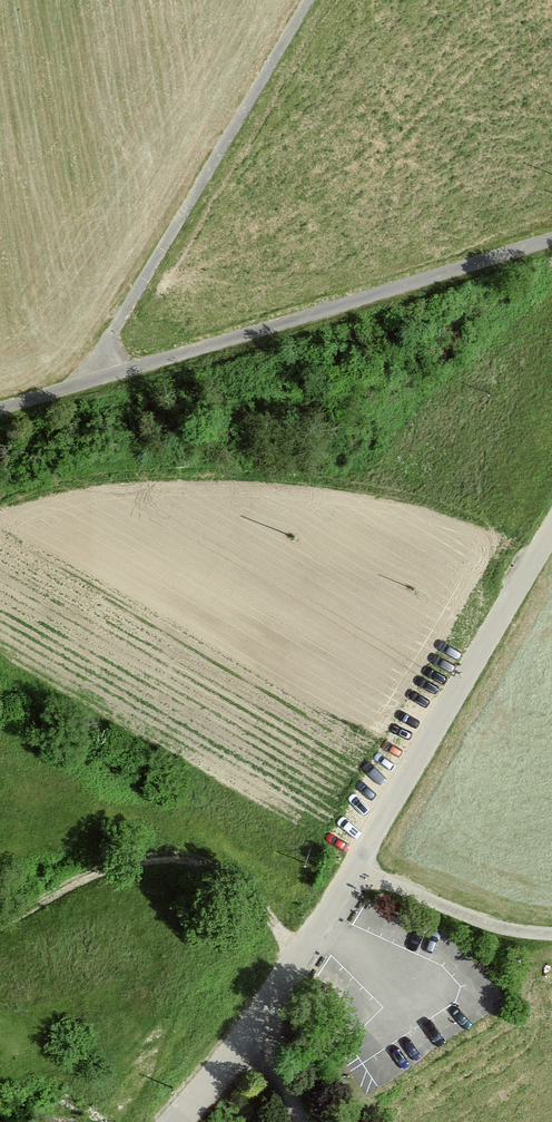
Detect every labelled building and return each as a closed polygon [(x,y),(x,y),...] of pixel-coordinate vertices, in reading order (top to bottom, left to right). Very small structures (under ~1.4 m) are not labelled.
[(27,1121),(58,1121),(40,1107),(27,1121)]
